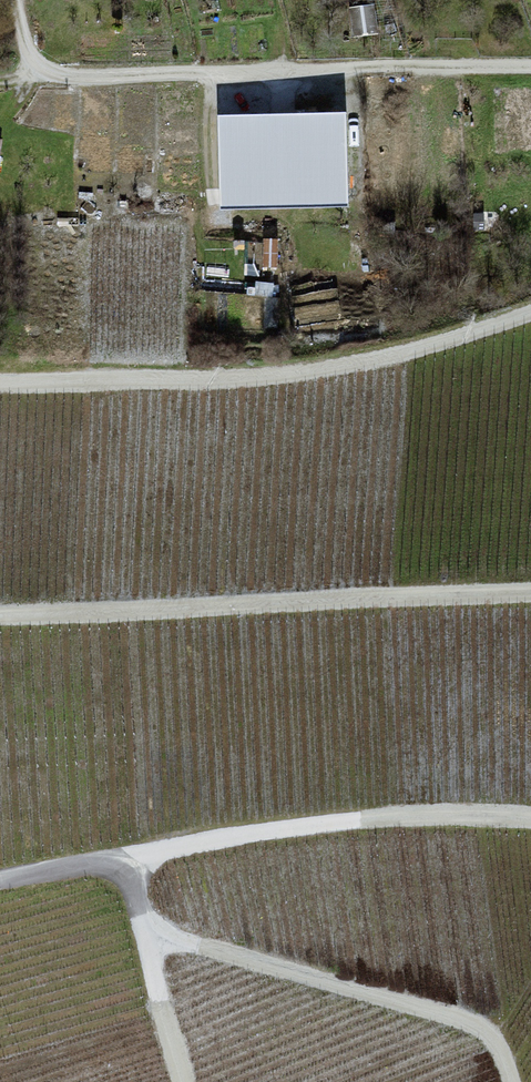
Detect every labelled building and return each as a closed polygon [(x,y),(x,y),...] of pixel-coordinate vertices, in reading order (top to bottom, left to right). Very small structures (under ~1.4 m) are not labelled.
[(357,34),(374,31),(371,9),(354,11),(357,34)] [(220,190),(349,187),(347,114),(219,117),(220,190)]
